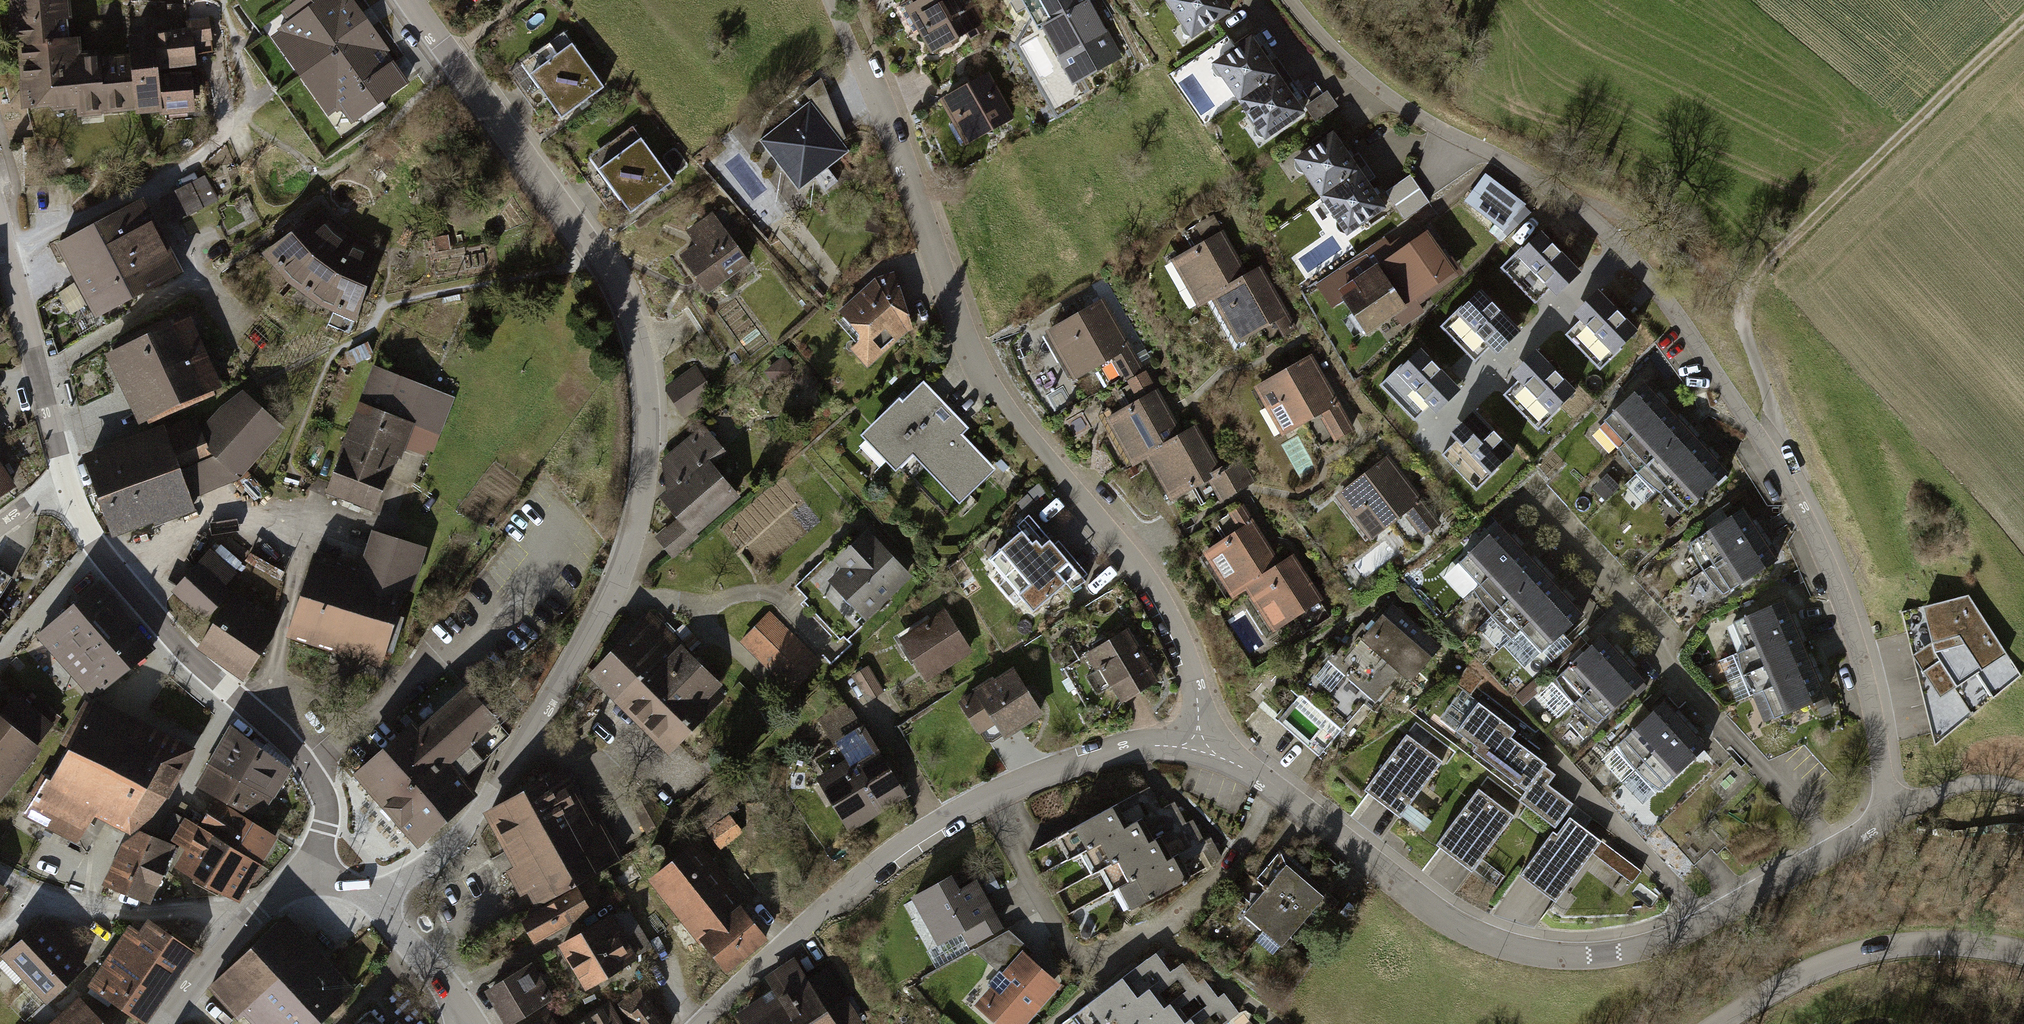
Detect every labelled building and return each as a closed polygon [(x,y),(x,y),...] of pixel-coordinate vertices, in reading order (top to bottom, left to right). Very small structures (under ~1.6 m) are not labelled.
[(15,4),(17,23),(8,24),(10,46),(20,45),(27,115),(78,110),(80,123),(108,120),(108,117),(140,114),(141,118),(168,115),(168,119),(199,116),(195,72),(202,71),(199,44),(216,43),(213,17),(193,19),(194,30),(161,33),(161,37),(131,40),(133,58),(105,61),(104,53),(86,55),(85,40),(72,42),(68,0),(53,0),(15,4)] [(252,10),(270,0),(247,0),(252,10)] [(267,25),(343,136),(411,90),(349,0),(303,0),(267,25)] [(904,11),(932,58),(967,37),(971,43),(992,30),(974,0),(923,0),(904,11)] [(1034,16),(1031,12),(1053,0),(1012,0),(1007,3),(1016,19),(1028,12),(1031,18),(1034,16)] [(1031,12),(1034,16),(1075,89),(1124,61),(1089,0),(1053,0),(1031,12)] [(1194,43),(1234,16),(1224,0),(1174,0),(1167,5),(1194,43)] [(569,33),(522,64),(561,121),(608,90),(569,33)] [(1214,68),(1241,106),(1281,78),(1254,40),(1214,68)] [(989,75),(940,104),(967,150),(1016,120),(989,75)] [(803,90),(810,99),(842,140),(846,136),(821,77),(803,90)] [(1241,106),(1268,145),(1308,117),(1281,78),(1241,106)] [(810,99),(759,138),(798,189),(814,177),(824,190),(838,180),(828,167),(850,150),(842,140),(810,99)] [(1291,157),(1318,196),(1358,168),(1331,129),(1291,157)] [(635,130),(589,161),(628,219),(674,188),(635,130)] [(1318,196),(1345,234),(1385,207),(1358,168),(1318,196)] [(1485,173),(1463,200),(1505,233),(1527,205),(1485,173)] [(204,174),(158,197),(171,223),(218,200),(204,174)] [(1410,174),(1385,191),(1404,219),(1429,202),(1410,174)] [(144,198),(94,224),(134,299),(184,273),(144,198)] [(694,247),(678,258),(703,294),(750,263),(714,210),(683,231),(694,247)] [(1234,279),(1246,272),(1213,213),(1194,224),(1202,240),(1168,259),(1195,306),(1209,299),(1236,283),(1234,279)] [(316,216),(275,249),(267,255),(281,275),(298,293),(322,309),(358,325),(374,289),(367,286),(379,257),(368,251),(350,242),(330,228),(316,216)] [(94,224),(55,245),(95,320),(134,299),(94,224)] [(1580,271),(1539,229),(1515,252),(1556,294),(1580,271)] [(1342,266),(1316,284),(1332,306),(1344,298),(1368,333),(1451,275),(1424,236),(1354,284),(1342,266)] [(1260,264),(1246,272),(1234,279),(1236,283),(1209,299),(1234,343),(1273,321),(1282,337),(1297,329),(1260,264)] [(895,270),(874,277),(838,309),(858,332),(862,336),(858,339),(850,347),(868,366),(907,331),(913,329),(895,270)] [(1479,288),(1454,311),(1495,353),(1520,330),(1479,288)] [(1597,288),(1572,311),(1612,352),(1637,329),(1597,288)] [(1102,296),(1042,330),(1070,380),(1109,358),(1122,382),(1125,380),(1144,370),(1102,296)] [(184,314),(116,345),(120,355),(112,358),(143,425),(226,386),(197,323),(189,326),(184,314)] [(1419,347),(1395,371),(1435,412),(1459,388),(1419,347)] [(1535,348),(1510,372),(1551,414),(1575,390),(1535,348)] [(1311,352),(1252,386),(1280,436),(1320,413),(1322,416),(1319,418),(1333,441),(1354,429),(1311,352)] [(371,362),(323,490),(373,509),(386,478),(411,487),(427,450),(433,451),(455,397),(371,362)] [(697,366),(665,387),(682,413),(714,392),(697,366)] [(1168,438),(1181,431),(1156,387),(1155,388),(1145,369),(1144,370),(1125,380),(1136,399),(1103,418),(1130,466),(1144,458),(1171,443),(1168,438)] [(899,394),(859,433),(895,471),(912,454),(959,503),(996,468),(963,433),(969,427),(923,379),(903,398),(899,394)] [(1597,425),(1618,447),(1665,403),(1644,380),(1597,425)] [(161,422),(79,452),(109,536),(194,509),(190,498),(240,477),(284,427),(242,387),(219,405),(199,425),(194,414),(163,427),(161,422)] [(1627,460),(1636,472),(1686,425),(1665,403),(1618,447),(1627,460)] [(1473,408),(1448,432),(1488,474),(1513,450),(1473,408)] [(1195,423),(1181,431),(1168,438),(1171,443),(1144,458),(1169,501),(1206,480),(1219,502),(1256,481),(1241,454),(1219,466),(1195,423)] [(658,536),(673,555),(743,501),(712,461),(726,450),(706,425),(664,457),(666,491),(656,499),(675,523),(658,536)] [(1647,482),(1660,492),(1707,448),(1686,425),(1636,472),(1647,482)] [(1660,492),(1681,515),(1729,470),(1707,448),(1660,492)] [(1387,454),(1334,495),(1369,540),(1406,512),(1408,515),(1405,517),(1422,538),(1441,523),(1387,454)] [(13,494),(0,471),(0,502),(13,494)] [(1266,570),(1279,561),(1243,503),(1220,518),(1230,533),(1200,552),(1230,598),(1244,589),(1268,573),(1266,570)] [(1703,570),(1760,533),(1743,506),(1689,542),(1695,556),(1703,570)] [(1520,545),(1499,522),(1457,561),(1478,584),(1520,545)] [(312,551),(284,635),(379,667),(405,588),(412,590),(426,547),(370,528),(357,566),(312,551)] [(840,566),(827,579),(865,619),(912,575),(867,528),(833,559),(840,566)] [(1760,533),(1703,570),(1712,582),(1723,594),(1777,559),(1760,533)] [(1016,534),(984,562),(1030,616),(1080,574),(1045,534),(1028,548),(1016,534)] [(1541,568),(1520,545),(1478,584),(1473,588),(1481,601),(1491,614),(1541,568)] [(210,546),(171,589),(205,619),(232,590),(226,584),(237,571),(210,546)] [(1293,553),(1279,561),(1266,570),(1268,573),(1244,589),(1271,632),(1293,619),(1302,634),(1329,617),(1319,601),(1322,599),(1293,553)] [(1562,590),(1541,568),(1491,614),(1502,624),(1515,634),(1520,629),(1562,590)] [(35,633),(54,655),(118,600),(120,598),(101,576),(35,633)] [(1583,613),(1562,590),(1520,629),(1541,651),(1583,613)] [(236,591),(197,647),(243,679),(274,635),(278,616),(258,602),(256,605),(236,591)] [(1969,594),(1901,611),(1935,746),(2021,676),(1969,594)] [(1725,624),(1737,653),(1797,627),(1785,599),(1725,624)] [(54,655),(74,677),(137,622),(118,600),(54,655)] [(1443,649),(1391,606),(1372,630),(1363,622),(1333,658),(1326,653),(1296,690),(1341,727),(1367,695),(1378,704),(1401,676),(1413,685),(1443,649)] [(944,607),(898,636),(926,680),(973,651),(944,607)] [(769,610),(739,641),(792,692),(822,662),(769,610)] [(621,698),(676,643),(659,626),(664,621),(657,614),(652,619),(648,615),(592,669),(621,698)] [(74,677),(93,699),(156,644),(137,622),(74,677)] [(1129,627),(1085,653),(1095,669),(1100,666),(1121,702),(1160,679),(1129,627)] [(1739,663),(1742,674),(1805,648),(1797,627),(1737,653),(1739,663)] [(1572,703),(1623,656),(1601,634),(1554,678),(1563,691),(1572,703)] [(676,643),(621,698),(671,748),(721,697),(713,689),(717,685),(676,643)] [(1748,684),(1754,693),(1814,668),(1805,648),(1742,674),(1748,684)] [(1623,656),(1572,703),(1584,714),(1597,723),(1644,679),(1623,656)] [(869,700),(886,690),(870,663),(854,673),(869,700)] [(974,690),(958,700),(979,733),(985,741),(992,742),(1003,735),(1005,738),(1044,713),(1013,665),(994,677),(993,675),(972,687),(974,690)] [(1754,693),(1766,722),(1826,696),(1814,668),(1754,693)] [(410,717),(349,771),(415,846),(476,792),(449,761),(468,744),(482,760),(509,736),(495,720),(497,719),(464,682),(416,724),(410,717)] [(92,692),(70,734),(172,788),(194,746),(92,692)] [(37,747),(34,744),(52,722),(16,694),(0,713),(0,792),(37,747)] [(1635,770),(1685,723),(1664,700),(1617,744),(1625,757),(1635,770)] [(846,758),(815,777),(849,832),(908,796),(863,723),(861,724),(847,701),(817,719),(832,744),(836,742),(846,758)] [(1519,800),(1556,828),(1576,801),(1551,783),(1558,774),(1509,738),(1514,731),(1479,704),(1458,731),(1479,747),(1474,754),(1524,793),(1519,800)] [(231,722),(208,761),(273,796),(292,767),(261,742),(231,722)] [(1685,723),(1635,770),(1647,781),(1660,790),(1707,746),(1685,723)] [(45,778),(26,811),(80,843),(99,821),(133,836),(150,826),(172,788),(70,734),(64,744),(72,749),(55,781),(45,778)] [(1438,764),(1403,738),(1359,795),(1395,822),(1438,764)] [(273,796),(208,761),(195,783),(258,818),(273,796)] [(563,765),(481,811),(512,866),(505,870),(518,895),(526,891),(535,907),(623,858),(601,818),(594,822),(563,765)] [(1072,855),(1080,851),(1161,808),(1149,786),(1060,834),(1072,855)] [(1424,789),(1407,815),(1428,829),(1445,803),(1424,789)] [(1474,793),(1431,851),(1467,877),(1510,819),(1474,793)] [(216,796),(200,825),(263,860),(279,831),(216,796)] [(1092,872),(1103,867),(1186,822),(1175,801),(1161,808),(1080,851),(1092,872)] [(1114,888),(1120,885),(1204,840),(1193,819),(1186,822),(1103,867),(1114,888)] [(192,821),(179,843),(193,851),(183,869),(242,901),(264,861),(263,860),(200,825),(192,821)] [(1555,836),(1522,882),(1557,907),(1594,856),(1603,843),(1573,822),(1560,840),(1555,836)] [(127,846),(110,885),(113,885),(158,900),(178,848),(144,834),(127,846)] [(1211,836),(1204,840),(1120,885),(1131,907),(1223,858),(1211,836)] [(697,839),(647,878),(699,943),(701,941),(725,971),(768,938),(740,904),(745,900),(697,839)] [(1615,846),(1606,858),(1615,865),(1604,880),(1624,895),(1645,869),(1615,846)] [(1264,929),(1306,880),(1287,864),(1245,914),(1264,929)] [(968,947),(1004,927),(977,878),(960,887),(952,873),(910,896),(937,944),(926,950),(935,968),(970,949),(968,947)] [(577,886),(576,885),(518,917),(532,943),(591,910),(589,908),(595,905),(601,892),(593,877),(577,886)] [(1306,880),(1264,929),(1283,946),(1325,896),(1306,880)] [(627,905),(611,915),(636,956),(652,946),(627,905)] [(254,942),(324,1018),(357,988),(286,912),(254,942)] [(609,912),(556,944),(583,989),(637,957),(636,956),(611,915),(609,912)] [(0,951),(0,960),(36,1000),(75,965),(33,921),(0,951)] [(124,930),(89,985),(139,1020),(187,953),(145,922),(135,934),(124,930)] [(974,1004),(998,1023),(1026,1023),(1061,984),(1030,956),(1034,951),(1009,929),(973,950),(998,971),(987,983),(990,986),(974,1004)] [(324,1018),(254,942),(207,985),(238,1018),(244,1012),(255,1023),(318,1023),(324,1018)] [(1171,971),(1156,952),(1072,1016),(1077,1023),(1101,1023),(1171,971)] [(846,995),(852,991),(833,961),(807,978),(793,957),(763,976),(772,989),(734,1013),(741,1023),(801,1023),(846,995)] [(483,989),(504,1023),(509,1023),(553,998),(531,960),(483,989)] [(1198,982),(1183,962),(1171,971),(1101,1023),(1142,1023),(1198,982)] [(0,975),(0,1023),(101,1023),(73,994),(44,1020),(1,974),(0,975)] [(1219,997),(1204,978),(1198,982),(1142,1023),(1183,1023),(1219,997)] [(616,1003),(632,1023),(668,1023),(651,1001),(657,997),(645,982),(616,1003)] [(1219,997),(1183,1023),(1225,1023),(1240,1013),(1225,993),(1219,997)] [(846,995),(801,1023),(861,1023),(864,1022),(846,995)] [(610,1000),(571,1023),(572,1023),(624,1023),(610,1000)] [(370,1009),(354,1023),(385,1023),(370,1009)] [(549,1011),(527,1023),(556,1023),(549,1011)]
